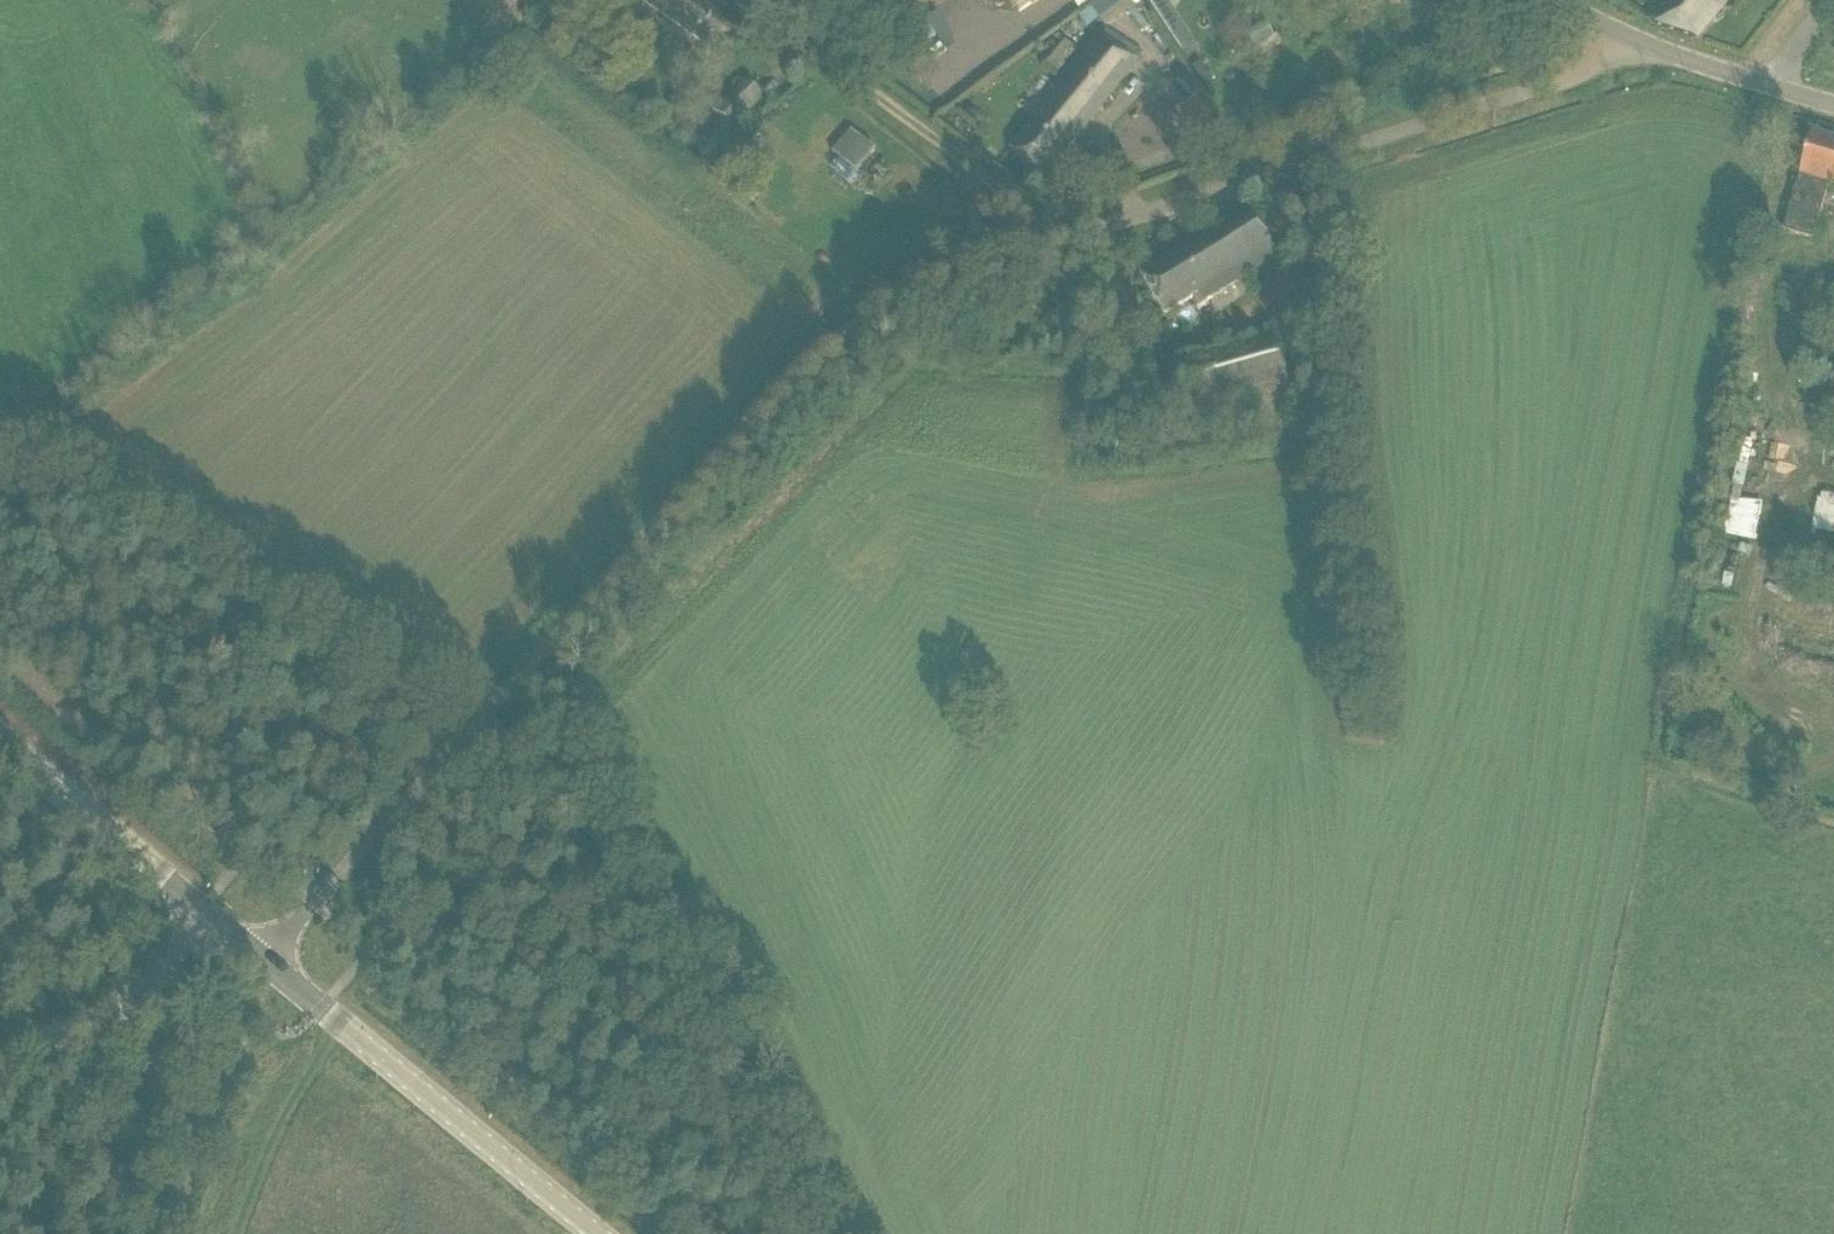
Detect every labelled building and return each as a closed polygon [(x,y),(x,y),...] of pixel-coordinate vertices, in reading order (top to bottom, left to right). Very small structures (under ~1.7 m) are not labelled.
[(594,17),(610,0),(583,0),(580,3),(594,17)] [(1020,11),(1036,0),(1013,0),(1020,11)] [(952,38),(935,15),(925,22),(942,45),(952,38)] [(1008,148),(1043,177),(1142,53),(1107,25),(1008,148)] [(1045,62),(1057,72),(1077,49),(1065,39),(1045,62)] [(730,125),(764,95),(748,78),(714,108),(730,125)] [(1172,111),(1200,149),(1221,133),(1194,96),(1172,111)] [(1812,134),(1783,231),(1811,239),(1827,185),(1833,187),(1833,140),(1812,134)] [(840,159),(855,172),(874,150),(859,137),(840,159)] [(1140,276),(1163,314),(1192,296),(1195,301),(1274,253),(1248,210),(1140,276)] [(1812,526),(1833,530),(1833,491),(1819,488),(1812,526)]
